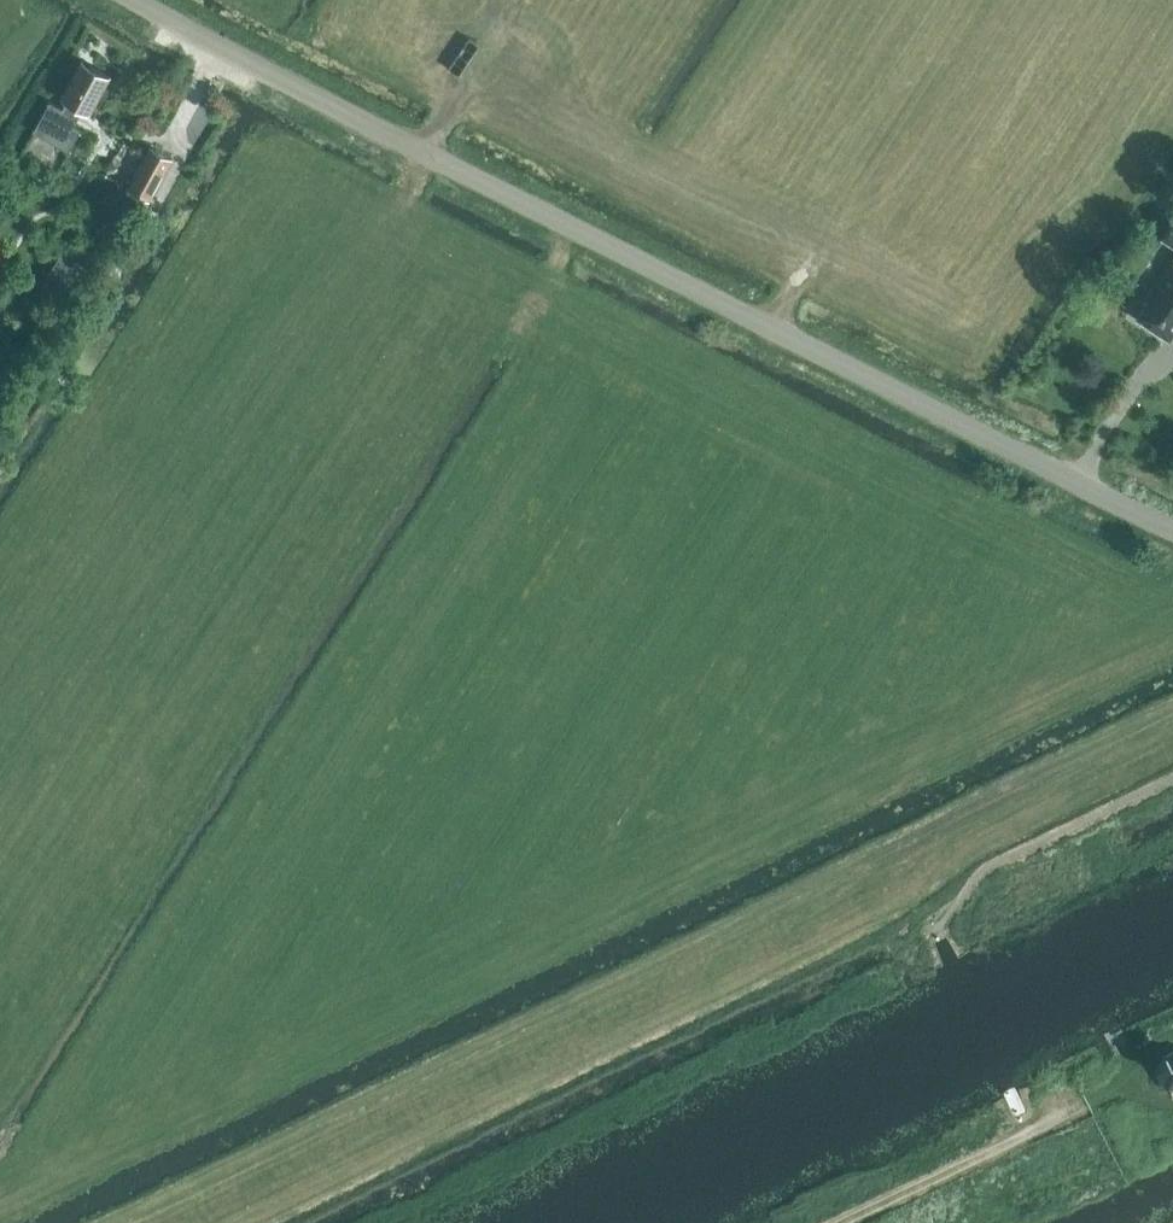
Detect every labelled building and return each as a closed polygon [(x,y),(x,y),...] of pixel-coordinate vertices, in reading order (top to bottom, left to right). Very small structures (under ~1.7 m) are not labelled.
[(89,112),(109,76),(80,60),(61,96),(67,99),(61,108),(48,101),(32,130),(68,150),(80,129),(71,124),(81,107),(89,112)] [(149,201),(173,159),(149,145),(125,187),(149,201)] [(1162,237),(1172,245),(1172,221),(1162,237)] [(61,253),(41,282),(61,296),(82,268),(61,253)] [(1172,258),(1171,258),(1146,296),(1150,298),(1137,317),(1168,337),(1172,330),(1172,256),(1172,258)] [(1163,1054),(1156,1070),(1163,1086),(1172,1090),(1172,1050),(1163,1054)]
